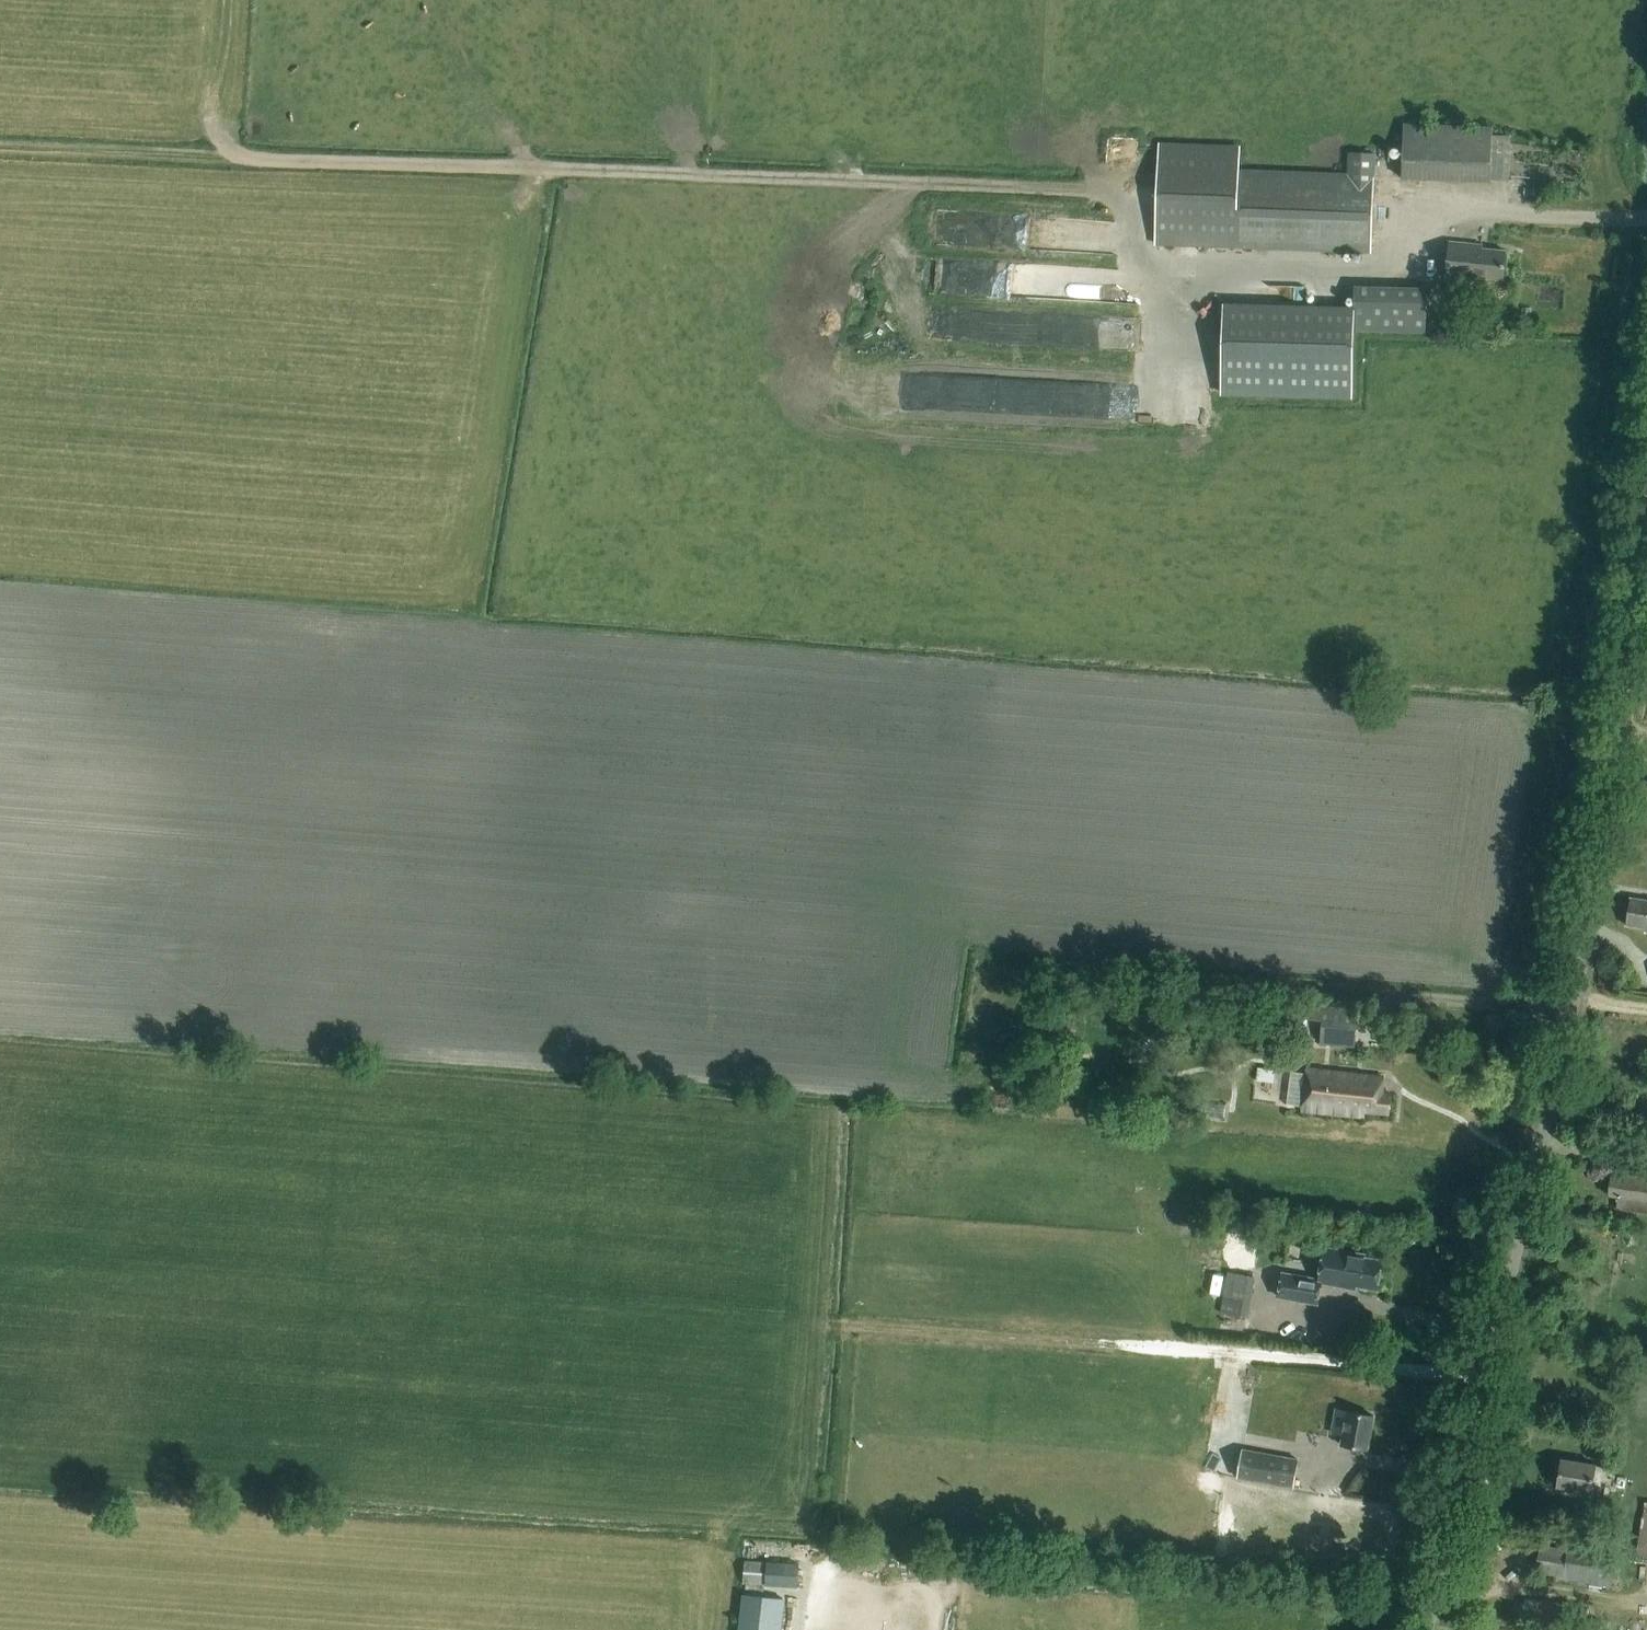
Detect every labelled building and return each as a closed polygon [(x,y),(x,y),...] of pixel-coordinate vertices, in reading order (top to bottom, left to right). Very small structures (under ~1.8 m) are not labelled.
[(1491,181),(1493,126),(1405,122),(1403,178),(1491,181)] [(1155,244),(1372,252),(1375,152),(1349,151),(1348,172),(1240,168),(1240,144),(1159,141),(1155,244)] [(1504,279),(1506,251),(1482,248),(1482,245),(1450,241),(1446,277),(1485,281),(1486,277),(1504,279)] [(1426,332),(1427,287),(1355,285),(1354,307),(1353,330),(1354,330),(1426,332)] [(1354,330),(1353,330),(1354,307),(1224,303),(1221,392),(1353,395),(1354,330)] [(1630,898),(1626,924),(1646,928),(1645,931),(1646,932),(1646,901),(1630,898)] [(1320,1042),(1355,1046),(1359,1009),(1264,1000),(1263,1014),(1277,1015),(1277,1011),(1292,1012),(1291,1020),(1304,1022),(1304,1017),(1323,1019),(1320,1042)] [(1287,1103),(1305,1105),(1304,1109),(1364,1116),(1365,1110),(1389,1113),(1392,1093),(1382,1092),(1383,1078),(1309,1070),(1308,1073),(1291,1071),(1287,1103)] [(1624,1169),(1623,1176),(1612,1175),(1609,1194),(1619,1196),(1617,1207),(1646,1212),(1646,1172),(1624,1169)] [(1378,1288),(1383,1260),(1366,1257),(1366,1254),(1325,1246),(1319,1278),(1319,1281),(1322,1281),(1347,1286),(1347,1283),(1378,1288)] [(1229,1271),(1222,1312),(1245,1317),(1252,1276),(1229,1271)] [(1319,1278),(1283,1272),(1279,1296),(1318,1303),(1322,1281),(1319,1281),(1319,1278)] [(1369,1450),(1375,1417),(1337,1410),(1333,1432),(1344,1434),(1342,1445),(1369,1450)] [(1294,1488),(1299,1458),(1243,1448),(1237,1477),(1294,1488)] [(1606,1487),(1606,1486),(1610,1467),(1563,1459),(1558,1486),(1592,1492),(1594,1485),(1606,1487)] [(1645,1501),(1635,1556),(1646,1558),(1646,1501),(1645,1501)] [(1540,1544),(1536,1572),(1565,1576),(1565,1579),(1611,1586),(1617,1549),(1572,1543),(1571,1549),(1540,1544)] [(745,1560),(743,1587),(761,1589),(761,1584),(766,1584),(767,1581),(792,1582),(794,1563),(745,1560)] [(739,1629),(782,1629),(786,1596),(744,1591),(739,1629)] [(1560,1600),(1526,1597),(1524,1620),(1559,1623),(1560,1600)]
